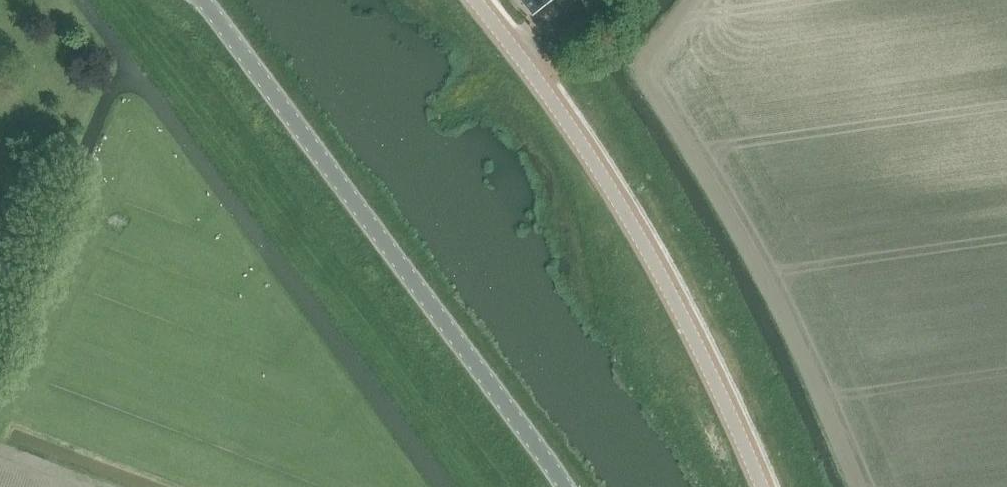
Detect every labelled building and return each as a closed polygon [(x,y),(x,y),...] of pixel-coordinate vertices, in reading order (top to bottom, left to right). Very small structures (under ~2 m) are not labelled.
[(534,12),(548,0),(524,0),(534,12)]
